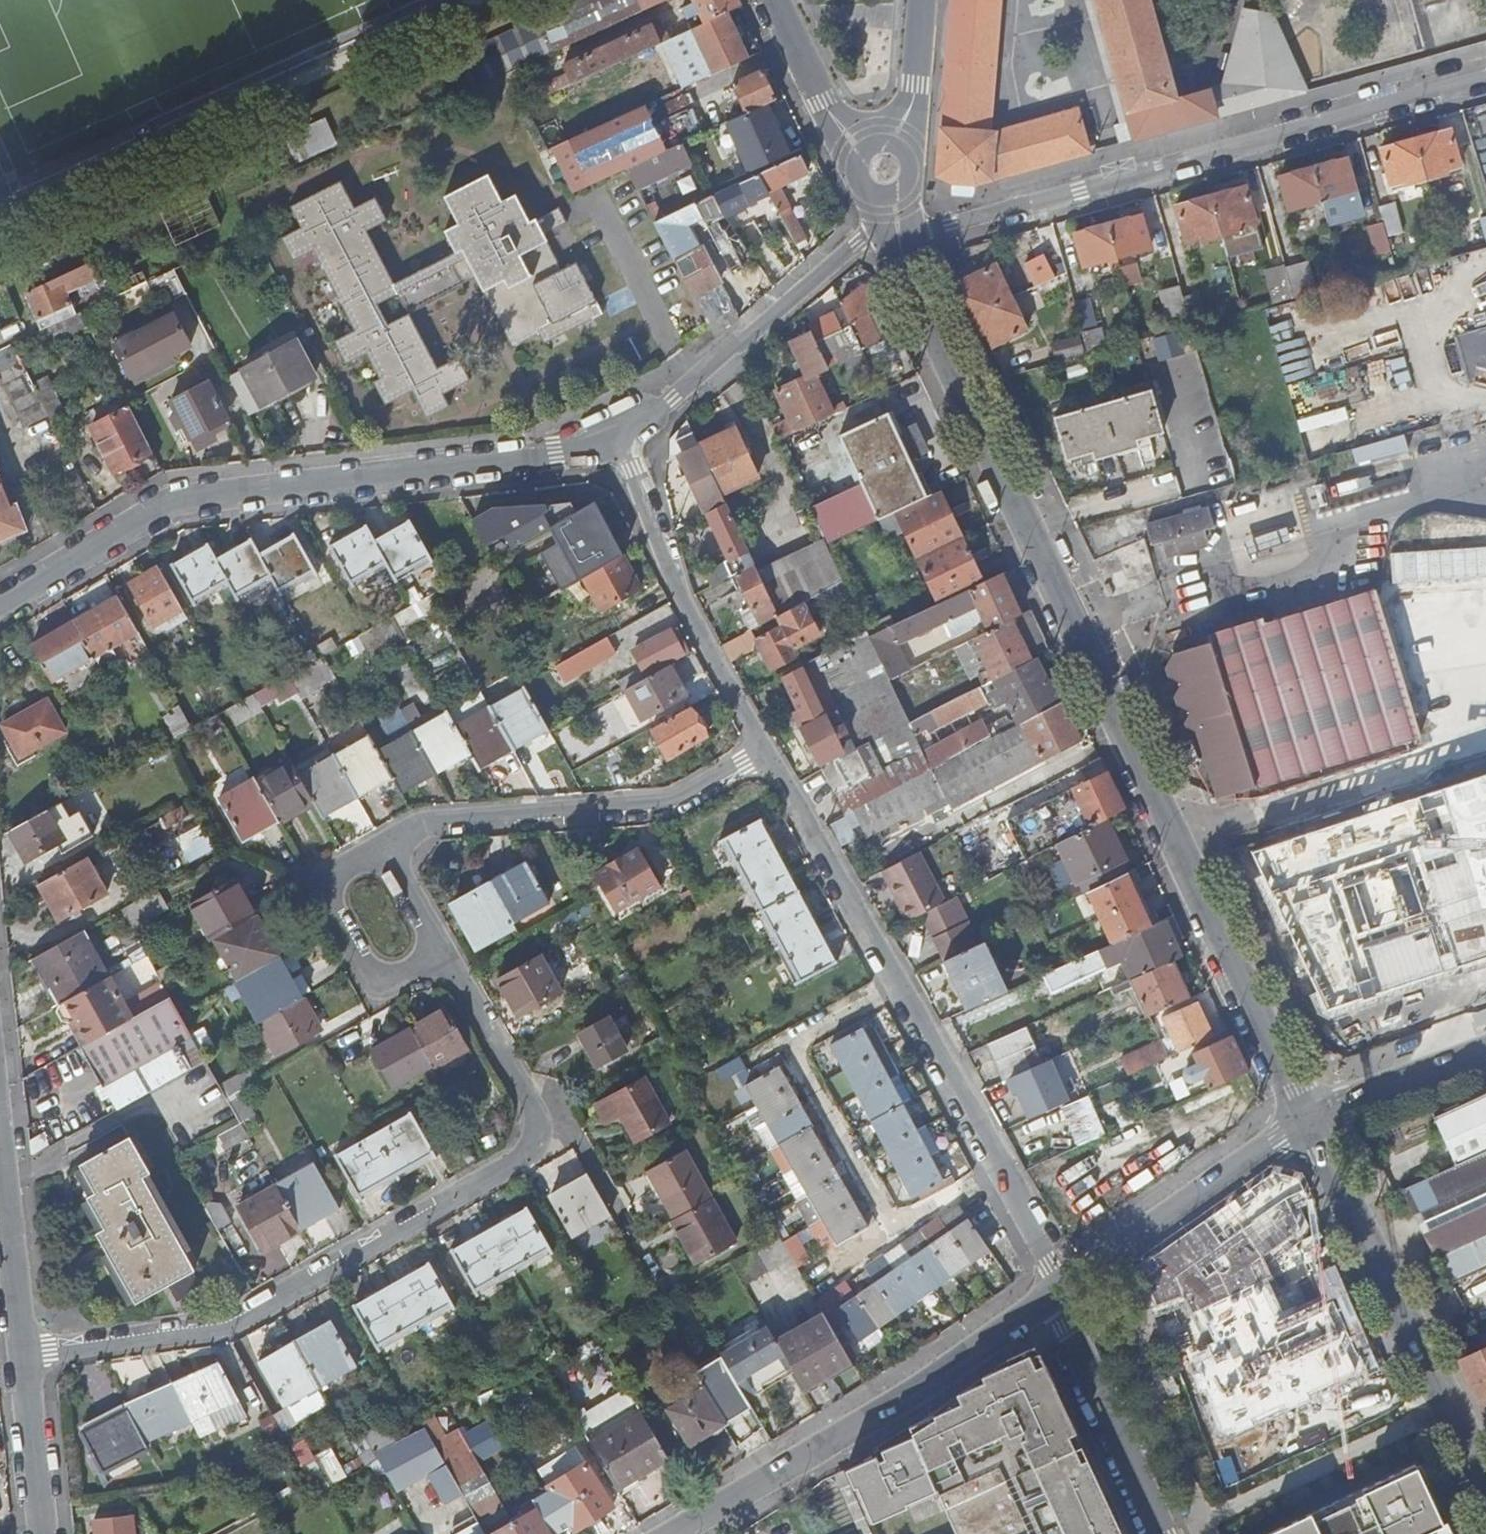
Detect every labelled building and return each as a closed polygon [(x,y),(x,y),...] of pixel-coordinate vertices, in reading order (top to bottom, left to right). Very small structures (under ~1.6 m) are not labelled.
[(669,0),(579,0),(540,17),(557,51),(654,7),(669,0)] [(727,14),(741,7),(737,0),(693,0),(695,3),(682,9),(687,20),(700,14),(705,24),(727,14)] [(938,175),(950,182),(977,183),(1089,152),(1077,111),(993,133),(988,133),(999,0),(952,0),(938,175)] [(1131,129),(1124,131),(1127,142),(1223,115),(1224,115),(1314,90),(1273,22),(1244,14),(1224,85),(1175,98),(1171,86),(1174,41),(1160,45),(1148,0),(1096,0),(1131,129)] [(713,74),(748,58),(727,14),(705,24),(692,30),(697,41),(693,43),(698,52),(701,50),(713,74)] [(527,64),(557,51),(540,17),(506,33),(522,67),(527,64)] [(544,98),(681,35),(676,25),(666,30),(662,21),(563,67),(567,76),(539,89),(544,98)] [(688,86),(701,80),(696,71),(684,77),(688,86)] [(746,114),(766,105),(776,101),(761,71),(733,85),(746,114)] [(749,173),(789,155),(766,105),(746,114),(726,124),(749,173)] [(643,107),(550,150),(571,194),(626,170),(664,152),(657,138),(643,107)] [(298,159),(340,143),(330,116),(287,133),(298,159)] [(1417,140),(1428,181),(1447,175),(1446,172),(1461,168),(1450,131),(1417,140)] [(1428,181),(1417,140),(1381,150),(1388,174),(1391,186),(1406,183),(1407,186),(1428,181)] [(636,189),(691,163),(681,144),(678,146),(664,152),(626,170),(636,189)] [(551,185),(563,179),(549,151),(536,157),(551,185)] [(776,188),(807,174),(799,156),(757,175),(768,194),(795,244),(804,239),(792,217),(785,216),(782,211),(787,208),(776,188)] [(1313,168),(1323,202),(1329,222),(1362,213),(1346,159),(1313,168)] [(1289,211),(1323,202),(1313,168),(1280,178),(1289,211)] [(1391,186),(1388,174),(1382,176),(1386,188),(1391,186)] [(412,316),(467,289),(466,285),(479,279),(515,348),(542,334),(547,344),(606,314),(580,264),(565,271),(547,236),(570,224),(562,208),(533,223),(518,196),(504,203),(490,175),(446,198),(461,225),(447,232),(458,253),(396,285),(369,231),(389,221),(377,198),(357,209),(343,181),(293,207),(304,228),(284,238),(296,261),(316,251),(358,331),(337,341),(349,364),(370,354),(383,380),(377,383),(388,406),(416,392),(430,419),(452,407),(446,396),(473,382),(461,359),(440,370),(412,316)] [(723,215),(751,203),(768,194),(757,175),(713,195),(723,215)] [(1211,197),(1222,237),(1223,237),(1229,256),(1263,246),(1246,187),(1211,197)] [(722,256),(733,249),(724,231),(722,232),(715,220),(723,215),(713,195),(694,204),(710,233),(722,256)] [(1222,237),(1211,197),(1176,206),(1186,243),(1201,238),(1202,242),(1222,237)] [(1384,222),(1388,236),(1403,232),(1395,203),(1380,207),(1384,222)] [(700,239),(710,233),(694,204),(675,213),(683,227),(691,223),(699,237),(700,239)] [(785,216),(792,217),(787,208),(782,211),(785,216)] [(661,238),(675,231),(668,216),(653,223),(661,238)] [(1109,224),(1118,258),(1150,249),(1141,216),(1109,224)] [(1392,251),(1388,236),(1384,222),(1369,227),(1377,255),(1392,251)] [(1118,258),(1109,224),(1075,235),(1084,268),(1118,258)] [(693,297),(720,283),(702,249),(675,264),(693,297)] [(1045,254),(1052,278),(1066,272),(1060,249),(1045,254)] [(1307,261),(1286,266),(1294,295),(1294,296),(1315,290),(1307,261)] [(40,318),(71,304),(67,293),(88,284),(90,289),(99,285),(103,283),(94,262),(89,265),(29,292),(40,318)] [(750,309),(758,302),(737,263),(728,268),(750,309)] [(1135,264),(1120,267),(1126,286),(1141,282),(1135,264)] [(1266,269),(1275,300),(1294,295),(1286,266),(1285,264),(1266,269)] [(965,296),(974,315),(1011,298),(996,265),(962,281),(968,295),(965,296)] [(154,297),(168,290),(173,300),(187,294),(174,270),(147,282),(146,283),(154,297)] [(146,283),(147,282),(143,272),(128,279),(133,289),(146,283)] [(863,285),(840,304),(843,311),(855,335),(863,352),(899,334),(897,327),(878,336),(865,309),(884,301),(879,289),(863,285)] [(1192,324),(1181,286),(1161,291),(1172,329),(1192,324)] [(715,340),(739,319),(723,288),(695,302),(709,329),(715,340)] [(1075,300),(1083,330),(1097,326),(1089,297),(1075,300)] [(1011,298),(974,315),(983,334),(986,332),(993,346),(1027,330),(1011,298)] [(1277,304),(1284,330),(1298,327),(1291,300),(1277,304)] [(45,328),(76,314),(71,304),(40,318),(45,328)] [(843,311),(836,315),(847,339),(855,335),(843,311)] [(51,344),(89,327),(82,312),(45,330),(51,344)] [(191,346),(174,315),(115,347),(132,379),(191,346)] [(863,352),(855,335),(847,339),(836,315),(810,327),(812,333),(829,368),(863,352)] [(1462,331),(1460,380),(1485,381),(1485,324),(1462,331)] [(1162,334),(1169,361),(1183,357),(1176,331),(1162,334)] [(829,368),(812,333),(790,343),(806,378),(776,393),(789,420),(773,427),(780,442),(847,410),(845,404),(832,410),(815,375),(829,368)] [(1053,342),(1057,358),(1083,350),(1079,335),(1053,342)] [(248,413),(315,377),(296,341),(229,376),(248,413)] [(49,415),(40,397),(12,345),(0,350),(0,378),(25,427),(49,415)] [(191,439),(229,420),(209,382),(171,401),(178,414),(191,439)] [(55,427),(69,419),(54,389),(40,397),(49,415),(55,427)] [(1151,389),(1055,418),(1068,460),(1094,452),(1096,458),(1139,445),(1136,439),(1163,430),(1151,389)] [(116,471),(154,452),(131,407),(93,426),(116,471)] [(178,414),(171,417),(178,429),(184,426),(178,414)] [(882,520),(927,498),(888,415),(841,437),(863,485),(879,521),(882,520)] [(681,460),(707,513),(709,512),(726,503),(721,492),(700,447),(685,417),(669,440),(670,461),(681,460)] [(229,420),(191,439),(198,450),(216,440),(213,434),(232,425),(229,420)] [(729,433),(700,447),(721,492),(758,474),(733,420),(725,424),(729,433)] [(8,532),(11,538),(28,531),(18,505),(11,508),(0,480),(0,536),(8,532)] [(879,521),(863,485),(811,509),(824,537),(828,546),(879,521)] [(917,558),(962,537),(940,492),(927,498),(882,520),(891,539),(905,533),(917,558)] [(549,527),(512,548),(520,562),(557,541),(569,562),(526,585),(536,603),(584,576),(623,554),(594,502),(549,527)] [(726,503),(709,512),(730,560),(726,562),(726,563),(706,574),(713,587),(738,574),(756,565),(726,503)] [(1214,508),(1152,527),(1157,546),(1166,543),(1170,557),(1207,547),(1212,538),(1210,531),(1220,528),(1214,508)] [(378,541),(391,565),(390,566),(398,581),(400,580),(399,579),(410,573),(408,568),(429,556),(432,561),(432,562),(434,560),(411,519),(409,520),(410,522),(378,541)] [(390,566),(391,565),(378,541),(368,524),(366,526),(367,529),(334,547),(333,545),(332,545),(355,586),(357,586),(356,585),(354,581),(376,568),(378,573),(390,566)] [(11,538),(8,532),(0,536),(0,543),(11,538)] [(262,555),(275,578),(274,579),(283,595),(285,594),(284,593),(282,589),(303,577),(305,581),(316,574),(317,575),(319,575),(294,532),(293,533),(294,536),(262,555)] [(757,569),(779,616),(844,582),(828,546),(824,537),(757,569)] [(939,604),(984,583),(962,537),(917,558),(939,604)] [(231,584),(229,585),(237,601),(239,600),(239,599),(236,594),(259,580),(262,586),(274,579),(275,578),(262,555),(252,538),(251,539),(252,541),(218,560),(231,584)] [(207,547),(229,585),(231,584),(218,560),(208,544),(207,545),(206,546),(207,547)] [(219,591),(229,585),(207,547),(176,565),(175,563),(173,564),(196,604),(198,603),(195,598),(216,586),(219,591)] [(623,554),(584,576),(601,609),(640,587),(623,554)] [(408,568),(410,573),(432,561),(429,556),(408,568)] [(756,565),(738,574),(761,625),(779,616),(757,569),(756,565)] [(154,625),(183,608),(160,566),(130,583),(154,625)] [(356,585),(378,573),(376,568),(354,581),(356,585)] [(982,616),(989,631),(1012,620),(1021,615),(1002,574),(984,583),(939,604),(907,619),(915,637),(947,622),(953,636),(975,623),(972,616),(976,614),(977,618),(982,616)] [(284,593),(305,581),(303,577),(282,589),(284,593)] [(239,599),(262,586),(259,580),(236,594),(239,599)] [(849,591),(844,582),(779,616),(784,625),(757,637),(773,669),(799,657),(797,654),(808,649),(805,642),(821,635),(810,611),(849,591)] [(198,603),(219,591),(216,586),(195,598),(198,603)] [(445,587),(430,595),(434,604),(449,595),(445,587)] [(1219,798),(1423,734),(1379,592),(1265,628),(1263,622),(1212,638),(1214,643),(1177,655),(1168,666),(1171,676),(1182,683),(1177,695),(1180,705),(1193,713),(1187,722),(1189,727),(1198,732),(1207,759),(1219,766),(1220,767),(1213,778),(1219,798)] [(119,596),(75,621),(95,655),(138,631),(119,596)] [(1021,615),(1012,620),(1032,661),(1036,659),(1050,651),(1030,610),(1021,615)] [(370,629),(359,635),(374,661),(408,642),(393,615),(370,629)] [(32,645),(51,680),(95,655),(75,621),(74,617),(56,628),(52,632),(53,633),(32,645)] [(915,637),(907,619),(889,628),(909,672),(922,665),(909,639),(915,637)] [(976,642),(994,680),(1032,661),(1012,620),(989,631),(957,647),(959,653),(972,646),(971,644),(976,642)] [(909,672),(889,628),(870,636),(872,641),(890,680),(909,672)] [(643,667),(645,672),(683,652),(671,630),(634,652),(643,667)] [(868,633),(819,658),(824,667),(872,641),(870,636),(868,633)] [(607,637),(556,665),(564,681),(616,652),(607,637)] [(139,662),(152,655),(147,645),(134,652),(139,662)] [(619,681),(623,689),(625,688),(669,664),(685,655),(683,652),(645,672),(643,667),(619,681)] [(325,654),(289,675),(296,688),(300,695),(320,684),(319,682),(335,673),(325,654)] [(819,669),(824,667),(819,658),(783,677),(799,711),(794,713),(846,813),(853,809),(900,784),(891,767),(871,777),(819,669)] [(1036,659),(1032,661),(994,680),(910,724),(931,769),(971,748),(1013,726),(1058,703),(1036,659)] [(669,664),(625,688),(642,719),(686,694),(669,664)] [(282,679),(255,694),(261,706),(278,696),(279,699),(296,688),(289,675),(282,679)] [(515,749),(550,730),(526,688),(492,707),(515,749)] [(255,694),(238,703),(246,718),(263,708),(261,706),(255,694)] [(47,699),(2,725),(13,744),(7,748),(17,765),(35,754),(32,749),(65,730),(47,699)] [(419,701),(402,710),(414,731),(448,711),(444,704),(426,714),(419,701)] [(900,784),(853,809),(867,836),(945,796),(950,805),(1040,759),(1042,762),(1081,742),(1062,701),(1058,703),(1013,726),(1015,729),(972,750),(971,748),(931,769),(900,784)] [(238,703),(228,709),(236,723),(246,718),(238,703)] [(691,706),(652,726),(668,757),(707,735),(691,706)] [(481,769),(515,749),(492,707),(456,727),(472,753),(481,769)] [(414,731),(402,710),(382,721),(394,742),(378,750),(393,777),(402,793),(437,773),(414,731)] [(437,773),(472,753),(456,727),(448,711),(414,731),(437,773)] [(224,722),(219,714),(204,722),(208,731),(224,722)] [(358,796),(393,777),(378,750),(370,736),(335,755),(358,796)] [(324,816),(358,796),(335,755),(301,774),(315,800),(324,816)] [(279,820),(315,800),(301,774),(293,761),(257,781),(279,820)] [(1106,772),(996,830),(1015,867),(1042,853),(1106,819),(1124,810),(1106,772)] [(245,839),(279,820),(257,781),(255,777),(220,797),(244,838),(243,839),(243,841),(244,842),(245,841),(245,839)] [(51,808),(12,830),(28,859),(68,837),(51,808)] [(171,808),(158,817),(164,827),(178,819),(171,808)] [(741,876),(779,855),(762,822),(762,821),(762,820),(764,819),(764,818),(763,817),(721,840),(722,841),(723,841),(727,839),(739,860),(734,863),(741,876)] [(1106,819),(1042,853),(1046,862),(1062,854),(1076,883),(1079,881),(1085,893),(1087,891),(1124,873),(1126,872),(1121,862),(1125,859),(1106,819)] [(179,833),(193,859),(217,847),(203,820),(179,833)] [(723,841),(734,863),(739,860),(727,839),(723,841)] [(617,910),(660,885),(661,886),(662,885),(663,884),(663,883),(641,846),(640,847),(639,848),(640,850),(597,874),(596,873),(595,874),(617,911),(617,912),(618,911),(617,910)] [(919,853),(884,871),(911,921),(922,915),(945,903),(919,853)] [(779,855),(741,876),(748,888),(752,886),(765,909),(798,891),(779,855)] [(85,858),(37,885),(58,920),(106,892),(85,858)] [(492,882),(514,920),(551,900),(528,861),(507,874),(506,871),(490,880),(492,882)] [(1363,903),(1387,896),(1378,867),(1354,874),(1363,903)] [(1124,873),(1087,891),(1112,944),(1150,927),(1124,873)] [(1291,874),(1261,885),(1286,951),(1316,940),(1291,874)] [(192,904),(212,939),(257,914),(236,878),(237,877),(236,875),(189,902),(190,905),(192,904)] [(476,944),(515,922),(514,920),(492,882),(454,904),(476,944)] [(752,886),(748,888),(760,912),(765,909),(752,886)] [(167,906),(157,889),(121,909),(131,926),(167,906)] [(798,891),(765,909),(777,931),(772,934),(779,947),(817,926),(798,891)] [(922,915),(944,962),(980,944),(957,897),(945,903),(922,915)] [(760,912),(772,934),(777,931),(765,909),(760,912)] [(257,914),(212,939),(236,980),(280,955),(257,914)] [(1179,958),(1164,921),(1150,927),(1112,944),(1058,969),(1044,976),(1052,993),(1107,968),(1106,966),(1125,957),(1135,979),(1173,962),(1179,958)] [(817,926),(779,947),(786,959),(790,957),(802,979),(798,981),(796,982),(797,983),(839,960),(838,959),(836,960),(817,926)] [(85,929),(36,956),(61,1003),(110,975),(111,975),(85,929)] [(980,944),(944,962),(966,1011),(1007,993),(984,942),(980,944)] [(280,955),(236,980),(259,1022),(303,997),(280,955)] [(542,956),(501,979),(500,978),(499,978),(499,979),(498,980),(498,981),(499,982),(500,982),(518,1014),(517,1014),(518,1016),(519,1017),(521,1016),(521,1014),(563,990),(562,990),(561,989),(561,990),(543,958),(543,957),(542,956)] [(790,957),(786,959),(798,981),(802,979),(790,957)] [(1190,998),(1173,962),(1135,979),(1112,989),(1114,996),(1134,987),(1147,1017),(1190,998)] [(110,975),(61,1003),(85,1044),(133,1017),(125,1003),(110,975)] [(125,1003),(133,1017),(171,996),(163,981),(125,1003)] [(1368,991),(1376,1019),(1405,1010),(1397,982),(1368,991)] [(85,1044),(120,1108),(174,1077),(160,1053),(193,1034),(171,996),(133,1017),(85,1044)] [(303,997),(259,1022),(278,1054),(304,1039),(302,1037),(320,1026),(303,997)] [(1186,1050),(1215,1037),(1199,1002),(1163,1018),(1172,1038),(1121,1060),(1129,1076),(1139,1071),(1186,1050)] [(448,1007),(412,1027),(433,1064),(434,1067),(470,1046),(448,1007)] [(610,1017),(582,1032),(600,1065),(627,1050),(610,1017)] [(832,1043),(914,1196),(944,1179),(944,1178),(953,1173),(948,1162),(938,1167),(924,1139),(933,1134),(921,1113),(912,1118),(905,1103),(896,1088),(906,1083),(894,1061),(885,1066),(870,1037),(879,1032),(873,1022),(864,1027),(862,1026),(832,1043)] [(1324,1029),(1327,1037),(1336,1033),(1333,1026),(1324,1029)] [(394,1087),(433,1064),(412,1027),(373,1049),(394,1087)] [(1004,1082),(1043,1065),(1026,1028),(987,1045),(1004,1082)] [(885,1066),(894,1061),(879,1032),(870,1037),(885,1066)] [(1248,1073),(1231,1037),(1194,1052),(1200,1065),(1205,1076),(1212,1090),(1230,1082),(1248,1073)] [(1043,1065),(1004,1082),(1021,1120),(1074,1096),(1060,1064),(1069,1060),(1070,1062),(1089,1053),(1086,1045),(1043,1065)] [(827,1222),(838,1242),(868,1225),(868,1223),(877,1218),(871,1208),(862,1213),(846,1185),(855,1180),(843,1159),(834,1164),(818,1136),(827,1131),(820,1120),(814,1123),(779,1065),(786,1062),(781,1051),(762,1062),(753,1048),(740,1055),(754,1079),(746,1084),(827,1222)] [(1186,1050),(1139,1071),(1147,1089),(1179,1074),(1190,1060),(1186,1050)] [(207,1059),(215,1073),(223,1068),(214,1051),(205,1056),(207,1059)] [(1205,1076),(1200,1065),(1194,1067),(1200,1079),(1205,1076)] [(215,1073),(223,1087),(234,1081),(225,1067),(223,1068),(215,1073)] [(644,1078),(596,1105),(605,1121),(620,1113),(635,1140),(668,1122),(644,1078)] [(1235,1093),(1230,1082),(1212,1090),(1203,1094),(1208,1105),(1235,1093)] [(255,1115),(241,1090),(228,1097),(242,1121),(242,1122),(255,1115)] [(1454,1165),(1485,1151),(1485,1092),(1456,1106),(1454,1103),(1442,1108),(1444,1112),(1432,1116),(1454,1165)] [(1089,1094),(1065,1105),(1084,1147),(1108,1137),(1089,1094)] [(912,1118),(921,1113),(914,1098),(905,1103),(912,1118)] [(1150,1106),(1155,1115),(1167,1109),(1163,1100),(1150,1106)] [(374,1131),(397,1172),(420,1159),(423,1164),(435,1156),(435,1157),(436,1157),(437,1157),(438,1156),(412,1110),(410,1110),(410,1111),(411,1114),(377,1133),(375,1131),(374,1131)] [(242,1122),(242,1121),(216,1136),(225,1149),(250,1135),(242,1122)] [(1144,1122),(1088,1147),(1105,1184),(1161,1159),(1144,1122)] [(375,1185),(397,1172),(374,1131),(373,1132),(374,1135),(340,1154),(338,1152),(336,1153),(362,1199),(363,1199),(364,1198),(365,1197),(364,1197),(377,1189),(375,1185)] [(194,1272),(197,1269),(146,1176),(154,1172),(134,1136),(86,1162),(101,1190),(90,1196),(108,1228),(99,1232),(138,1302),(171,1284),(179,1299),(202,1287),(194,1272)] [(546,1190),(588,1171),(578,1148),(536,1167),(546,1190)] [(648,1170),(675,1216),(711,1197),(685,1150),(648,1170)] [(1454,1165),(1403,1188),(1448,1284),(1485,1266),(1485,1255),(1483,1249),(1485,1248),(1485,1151),(1454,1165)] [(400,1176),(423,1164),(420,1159),(397,1172),(400,1176)] [(277,1184),(302,1227),(338,1207),(339,1209),(341,1208),(339,1204),(338,1204),(314,1162),(313,1162),(313,1164),(277,1184)] [(375,1185),(377,1189),(400,1176),(397,1172),(375,1185)] [(573,1234),(611,1213),(589,1173),(551,1195),(573,1234)] [(267,1248),(302,1227),(277,1184),(243,1204),(242,1203),(241,1203),(241,1204),(264,1245),(264,1247),(266,1250),(268,1249),(267,1248)] [(711,1197),(675,1216),(701,1260),(735,1240),(711,1197)] [(961,1205),(946,1214),(956,1227),(970,1217),(961,1205)] [(491,1229),(516,1273),(530,1265),(528,1261),(550,1249),(552,1253),(553,1253),(553,1254),(554,1253),(554,1252),(528,1206),(526,1208),(527,1210),(491,1229)] [(584,1246),(620,1224),(614,1213),(577,1236),(584,1246)] [(851,1322),(862,1337),(991,1248),(970,1217),(956,1227),(946,1214),(937,1221),(946,1233),(932,1243),(918,1253),(910,1240),(900,1246),(909,1259),(882,1278),(873,1265),(863,1272),(872,1284),(858,1294),(845,1303),(836,1290),(820,1301),(829,1318),(837,1331),(851,1322)] [(697,1263),(701,1260),(675,1216),(672,1219),(697,1263)] [(825,1250),(838,1242),(827,1222),(813,1230),(825,1250)] [(1257,1340),(1301,1328),(1316,1385),(1362,1372),(1340,1292),(1351,1288),(1341,1250),(1307,1259),(1298,1226),(1268,1234),(1273,1254),(1228,1266),(1222,1241),(1180,1252),(1178,1245),(1149,1253),(1162,1302),(1257,1276),(1268,1316),(1252,1320),(1257,1340)] [(502,1281),(516,1273),(491,1229),(456,1249),(455,1247),(454,1247),(453,1249),(479,1295),(480,1295),(481,1294),(481,1293),(478,1289),(500,1277),(502,1281)] [(923,1230),(910,1240),(918,1253),(932,1243),(923,1230)] [(787,1246),(798,1265),(811,1257),(800,1238),(787,1246)] [(900,1246),(873,1265),(882,1278),(909,1259),(900,1246)] [(528,1261),(530,1265),(552,1253),(550,1249),(528,1261)] [(393,1285),(418,1328),(432,1320),(429,1316),(452,1304),(455,1307),(455,1308),(456,1309),(456,1308),(457,1308),(457,1307),(430,1262),(429,1262),(429,1264),(393,1285)] [(481,1293),(502,1281),(500,1277),(478,1289),(481,1293)] [(849,1281),(836,1290),(845,1303),(858,1294),(849,1281)] [(405,1335),(418,1328),(393,1285),(358,1305),(357,1305),(356,1303),(355,1305),(355,1306),(381,1350),(383,1349),(382,1349),(380,1345),(403,1332),(405,1335)] [(429,1316),(432,1320),(455,1307),(452,1304),(429,1316)] [(766,1318),(718,1347),(748,1397),(765,1387),(763,1383),(794,1365),(782,1346),(766,1318)] [(829,1318),(782,1346),(794,1365),(796,1369),(810,1392),(856,1364),(837,1331),(829,1318)] [(296,1341),(321,1385),(355,1366),(356,1367),(356,1368),(357,1368),(358,1367),(357,1366),(331,1319),(329,1320),(329,1322),(296,1341)] [(691,1442),(753,1404),(748,1397),(718,1347),(709,1331),(689,1343),(711,1379),(704,1383),(696,1371),(670,1387),(656,1396),(665,1411),(670,1408),(691,1442)] [(382,1349),(405,1335),(403,1332),(380,1345),(382,1349)] [(288,1404),(321,1385),(296,1341),(263,1359),(262,1358),(260,1359),(287,1406),(288,1406),(288,1405),(288,1404)] [(1459,1360),(1480,1404),(1485,1401),(1485,1347),(1459,1360)] [(910,1428),(915,1437),(957,1533),(1123,1533),(1038,1350),(1011,1362),(931,1415),(910,1428)] [(220,1362),(174,1384),(192,1419),(201,1435),(248,1414),(240,1398),(220,1362)] [(763,1383),(765,1387),(796,1369),(794,1365),(763,1383)] [(126,1405),(145,1441),(192,1419),(174,1384),(126,1405)] [(104,1471),(148,1447),(145,1441),(126,1405),(125,1402),(111,1410),(114,1415),(83,1431),(104,1471)] [(593,1443),(619,1487),(671,1457),(644,1412),(593,1443)] [(488,1533),(554,1533),(539,1507),(514,1520),(479,1459),(503,1445),(489,1420),(472,1429),(469,1423),(435,1442),(464,1492),(475,1512),(488,1533)] [(362,1458),(366,1465),(378,1458),(376,1454),(399,1441),(389,1422),(365,1435),(374,1451),(362,1458)] [(428,1430),(426,1426),(414,1432),(399,1441),(376,1454),(378,1458),(397,1491),(429,1471),(447,1501),(464,1492),(435,1442),(428,1430)] [(917,1443),(915,1437),(896,1445),(898,1450),(917,1443)] [(942,1500),(917,1443),(898,1450),(896,1445),(883,1451),(887,1459),(881,1461),(878,1456),(847,1471),(855,1490),(858,1488),(877,1531),(912,1516),(911,1513),(942,1500)] [(302,1464),(318,1493),(349,1475),(332,1447),(302,1464)] [(549,1482),(586,1458),(581,1451),(545,1474),(549,1482)] [(551,1484),(577,1526),(614,1504),(587,1462),(551,1484)] [(1416,1467),(1271,1533),(1448,1533),(1416,1467)] [(475,1512),(460,1522),(459,1523),(458,1524),(457,1525),(457,1527),(455,1532),(456,1533),(488,1533),(475,1512)] [(96,1533),(135,1533),(133,1515),(95,1519),(96,1533)]
